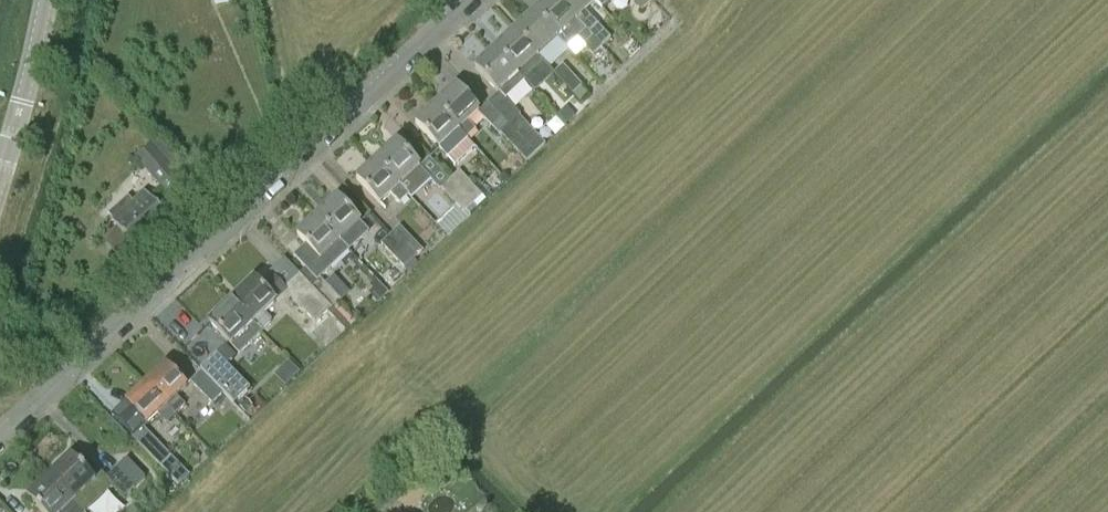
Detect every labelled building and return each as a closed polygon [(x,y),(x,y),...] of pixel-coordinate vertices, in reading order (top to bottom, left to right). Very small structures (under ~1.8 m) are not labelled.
[(235,5),(234,0),(215,0),(217,9),(235,5)] [(602,48),(556,0),(548,0),(533,15),(556,39),(567,50),(577,40),(593,56),(602,48)] [(593,0),(556,0),(602,48),(611,39),(585,12),(595,2),(593,0)] [(609,0),(593,0),(595,2),(596,2),(603,9),(611,2),(609,0)] [(651,2),(649,0),(632,0),(642,11),(651,2)] [(556,39),(533,15),(514,32),(537,57),(556,39)] [(514,32),(495,51),(525,82),(544,64),(537,57),(514,32)] [(525,82),(495,51),(475,69),(505,101),(525,82)] [(554,75),(573,95),(580,103),(589,96),(581,88),(582,87),(563,66),(554,75)] [(436,106),(468,138),(475,131),(468,123),(479,113),(455,88),(436,106)] [(468,138),(436,106),(416,125),(447,158),(468,138)] [(568,107),(559,116),(568,125),(577,116),(568,107)] [(509,125),(536,154),(545,146),(518,117),(509,125)] [(536,154),(509,125),(500,134),(526,163),(536,154)] [(168,197),(182,185),(191,178),(159,141),(137,159),(168,197)] [(419,169),(396,144),(376,162),(410,196),(413,192),(416,195),(431,182),(419,169)] [(410,196),(376,162),(356,181),(380,206),(391,195),(400,205),(410,196)] [(460,172),(451,181),(459,189),(474,206),(483,197),(460,172)] [(459,189),(451,181),(441,190),(464,215),(466,213),(469,217),(477,209),(474,206),(459,189)] [(112,222),(111,223),(133,247),(166,218),(144,194),(133,204),(128,199),(108,217),(112,222)] [(337,199),(317,218),(348,251),(368,233),(337,199)] [(297,236),(306,246),(293,259),(317,284),(349,253),(348,251),(317,218),(297,236)] [(391,236),(414,262),(423,253),(399,228),(391,236)] [(414,262),(391,236),(381,245),(408,274),(417,265),(414,262)] [(253,281),(231,302),(260,332),(271,322),(264,315),(285,295),(298,308),(299,307),(315,324),(339,300),(320,281),(317,284),(311,288),(299,276),(284,290),(273,279),(262,290),(253,281)] [(376,283),(366,293),(378,305),(388,295),(376,283)] [(260,332),(231,302),(210,323),(232,346),(243,336),(250,343),(260,332)] [(249,386),(233,370),(218,353),(202,369),(233,401),(249,386)] [(175,416),(185,407),(175,397),(186,387),(165,366),(145,385),(166,407),(175,416)] [(212,405),(222,394),(201,373),(191,383),(212,405)] [(145,385),(112,417),(133,438),(156,416),(166,426),(175,416),(166,407),(145,385)] [(160,467),(170,458),(143,429),(133,438),(160,467)] [(49,479),(81,511),(82,511),(88,511),(113,488),(124,499),(134,489),(116,471),(106,479),(102,475),(95,481),(72,457),(49,479)] [(81,511),(49,479),(28,500),(40,511),(82,511),(81,511)]
